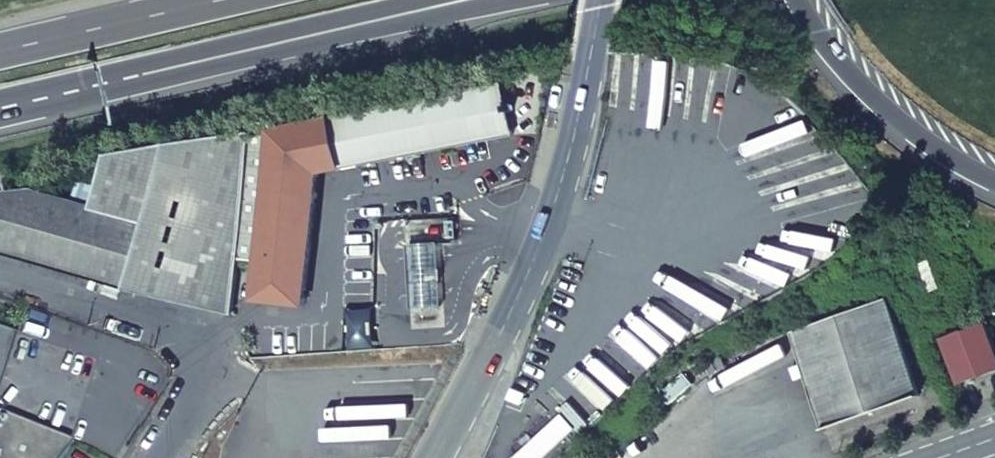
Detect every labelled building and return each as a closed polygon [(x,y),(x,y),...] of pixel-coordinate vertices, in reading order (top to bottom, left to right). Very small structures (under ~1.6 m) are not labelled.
[(520,81),(280,128),(275,117),(256,121),(240,256),(260,258),(255,297),(306,303),(321,170),(528,130),(520,81)] [(135,145),(116,149),(115,149),(109,168),(105,167),(102,182),(85,178),(80,194),(37,184),(8,189),(0,218),(0,249),(133,287),(232,310),(253,126),(135,145)] [(406,248),(407,272),(437,271),(435,247),(406,248)] [(437,271),(407,272),(408,284),(437,282),(437,271)] [(408,284),(409,308),(438,307),(437,282),(408,284)] [(474,290),(471,298),(479,301),(483,294),(474,290)] [(794,327),(828,425),(924,392),(890,294),(794,327)] [(345,307),(346,348),(373,347),(372,306),(345,307)] [(943,339),(960,385),(994,372),(994,341),(989,324),(943,339)] [(0,368),(12,331),(0,327),(0,369),(0,368)] [(69,439),(0,412),(0,457),(54,457),(69,439)]
